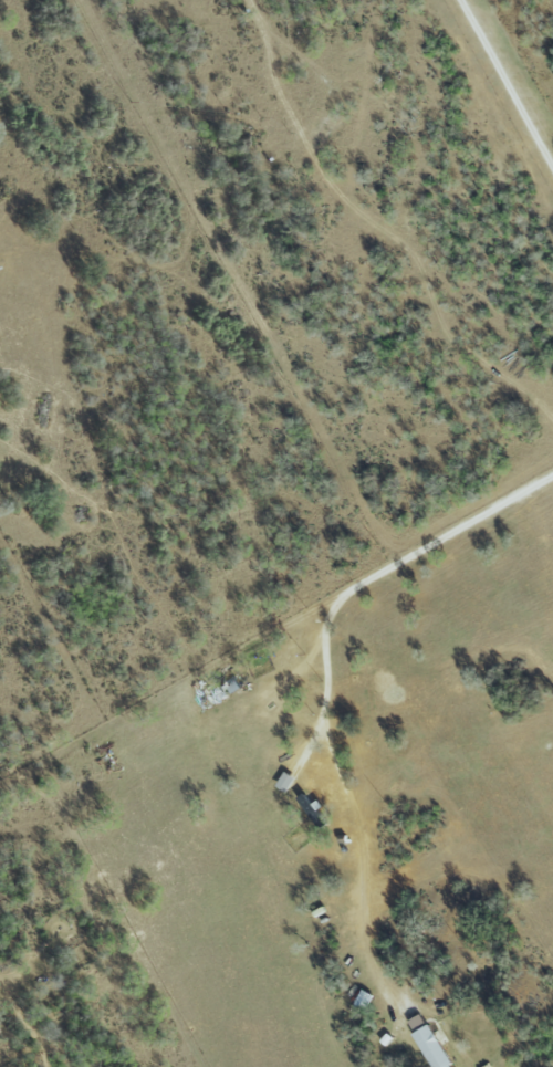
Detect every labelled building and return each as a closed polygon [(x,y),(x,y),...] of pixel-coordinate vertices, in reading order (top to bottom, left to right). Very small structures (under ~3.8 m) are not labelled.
[(411,1022),(416,1030),(427,1023),(422,1015),(411,1022)] [(434,1024),(419,1031),(435,1066),(454,1066),(434,1024)]
